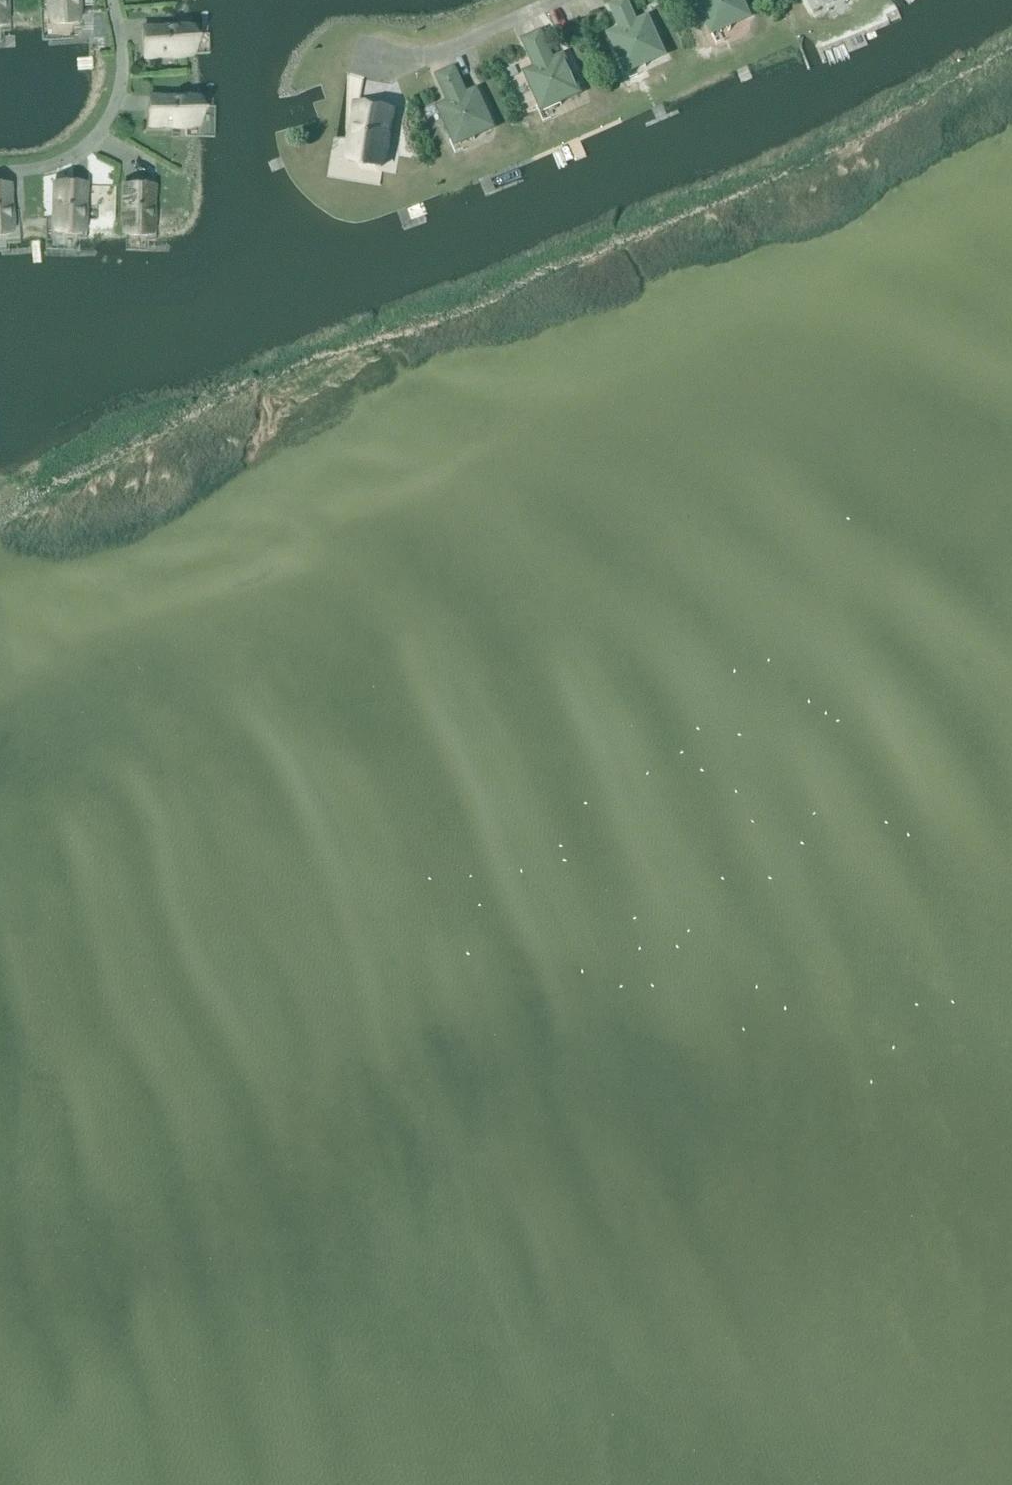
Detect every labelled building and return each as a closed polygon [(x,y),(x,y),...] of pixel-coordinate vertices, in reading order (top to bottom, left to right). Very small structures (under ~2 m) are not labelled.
[(52,25),(78,24),(77,0),(51,0),(52,25)] [(610,34),(620,57),(625,67),(642,60),(644,63),(664,55),(647,17),(636,22),(625,0),(611,6),(621,29),(610,34)] [(729,25),(749,16),(741,0),(696,0),(705,19),(710,29),(727,21),(729,25)] [(143,31),(144,58),(194,56),(193,29),(143,31)] [(558,98),(560,102),(579,93),(562,55),(552,60),(540,33),(523,40),(536,67),(525,72),(535,95),(536,95),(540,106),(558,98)] [(471,132),(473,136),(493,127),(476,90),(462,96),(450,69),(433,76),(446,103),(438,107),(451,135),(454,140),(471,132)] [(199,128),(200,101),(149,100),(149,126),(199,128)] [(336,139),(330,174),(379,183),(391,110),(358,104),(352,141),(336,139)] [(57,185),(56,235),(83,236),(84,185),(57,185)] [(9,186),(0,186),(0,237),(12,236),(9,186)] [(125,237),(152,237),(153,187),(126,186),(125,237)]
